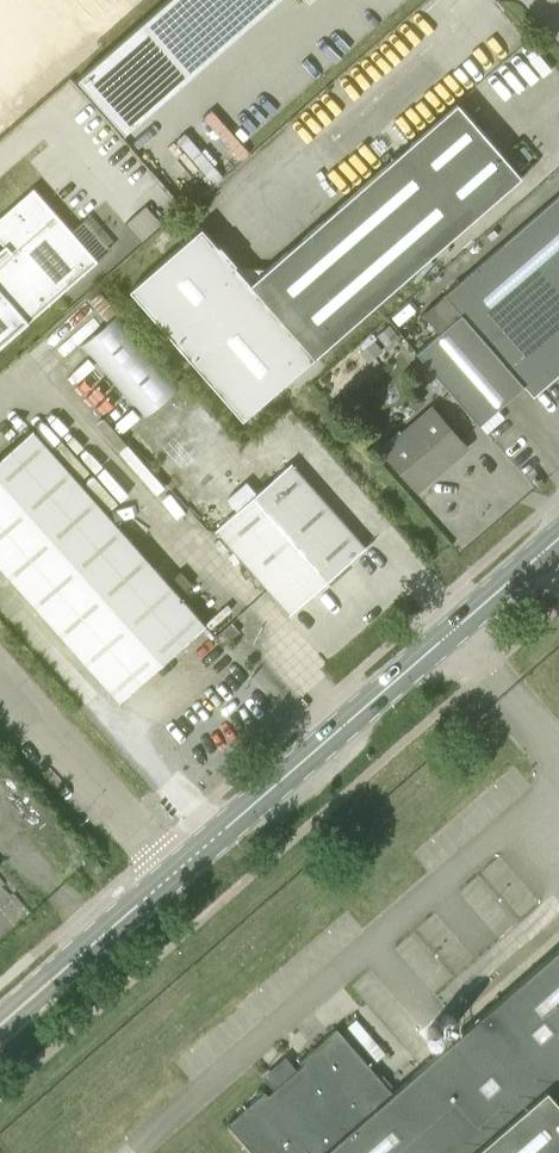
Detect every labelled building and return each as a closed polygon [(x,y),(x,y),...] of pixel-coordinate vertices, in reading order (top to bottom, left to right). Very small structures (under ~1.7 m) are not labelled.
[(138,25),(185,79),(275,0),(166,0),(138,25)] [(420,134),(485,210),(522,178),(456,102),(420,134)] [(485,210),(420,134),(358,188),(423,263),(485,210)] [(0,258),(0,345),(97,260),(71,230),(34,187),(0,217),(0,240),(4,244),(9,250),(0,258)] [(423,263),(357,189),(306,233),(371,307),(423,263)] [(558,373),(558,194),(445,293),(461,312),(417,351),(480,423),(524,384),(534,395),(558,373)] [(141,241),(162,223),(146,205),(125,223),(141,241)] [(80,225),(103,252),(114,243),(91,216),(80,225)] [(313,355),(250,283),(234,264),(236,263),(220,244),(218,246),(201,226),(129,289),(241,418),(313,355)] [(371,307),(306,233),(250,283),(313,355),(371,307)] [(119,312),(82,344),(145,415),(182,383),(119,312)] [(388,346),(400,337),(390,324),(378,333),(388,346)] [(373,341),(363,349),(361,350),(369,360),(382,350),(374,340),(373,341)] [(419,488),(467,446),(433,406),(384,449),(419,488)] [(206,624),(33,428),(0,458),(0,563),(120,699),(206,624)] [(291,612),(366,546),(292,462),(257,493),(238,510),(217,528),(291,612)] [(238,510),(257,493),(246,481),(227,498),(238,510)] [(555,951),(394,1091),(338,1026),(301,1058),(304,1062),(298,1067),(292,1060),(268,1080),(274,1087),(269,1092),(266,1089),(229,1121),(255,1152),(558,1152),(558,956),(555,951)] [(457,1022),(460,1018),(460,1015),(457,1009),(452,1007),(451,1007),(445,1009),(442,1016),(445,1022),(450,1024),(451,1024),(457,1022)]
